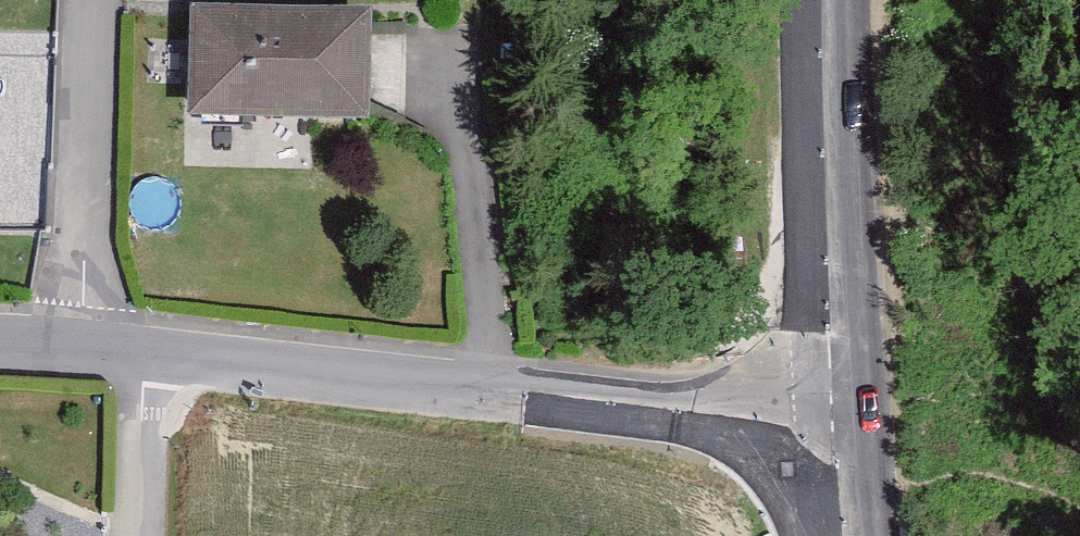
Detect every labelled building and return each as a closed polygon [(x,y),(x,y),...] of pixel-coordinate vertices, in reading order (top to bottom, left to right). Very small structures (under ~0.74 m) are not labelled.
[(390,30),(203,26),(201,141),(388,145),(390,30)]
